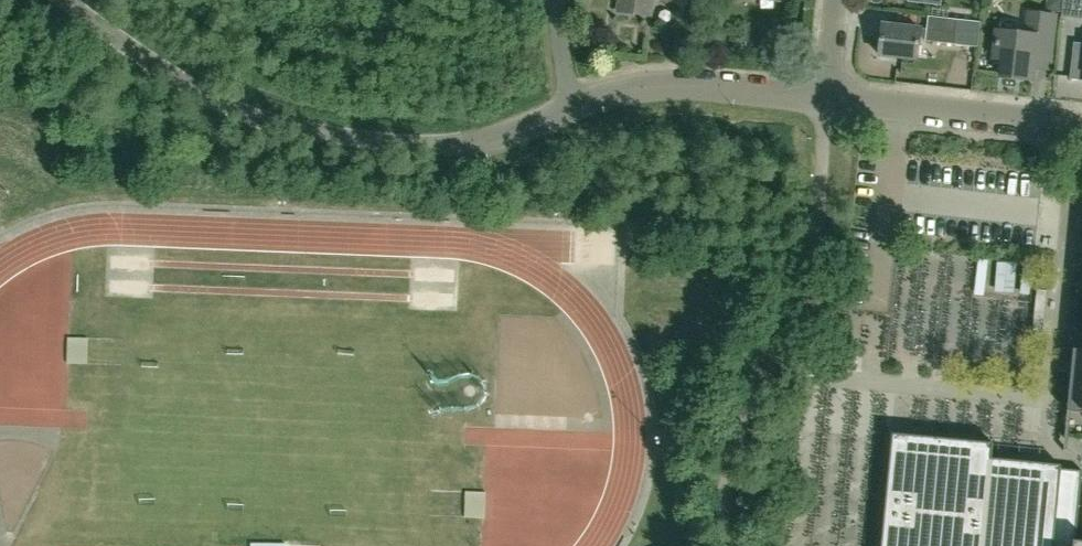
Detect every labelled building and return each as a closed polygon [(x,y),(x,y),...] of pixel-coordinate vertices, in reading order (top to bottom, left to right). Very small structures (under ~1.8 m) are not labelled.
[(619,11),(649,15),(651,0),(620,0),(619,11)] [(1061,13),(1074,15),(1076,0),(1063,0),(1061,13)] [(1038,46),(1053,47),(1056,16),(1029,13),(1027,34),(997,31),(995,58),(1003,59),(1001,76),(1035,79),(1038,46)] [(956,19),(928,16),(925,40),(953,44),(956,19)] [(917,59),(921,29),(883,25),(880,55),(917,59)] [(74,339),(74,364),(92,364),(92,339),(74,339)] [(1075,348),(1074,348),(1068,410),(1081,412),(1081,349),(1075,348)] [(881,545),(1081,545),(1081,542),(1076,541),(1081,477),(1081,471),(1061,469),(1061,466),(1049,465),(1049,464),(992,459),(994,443),(993,443),(905,435),(893,434),(893,438),(892,437),(881,545)] [(472,492),(472,518),(492,519),(492,493),(472,492)]
